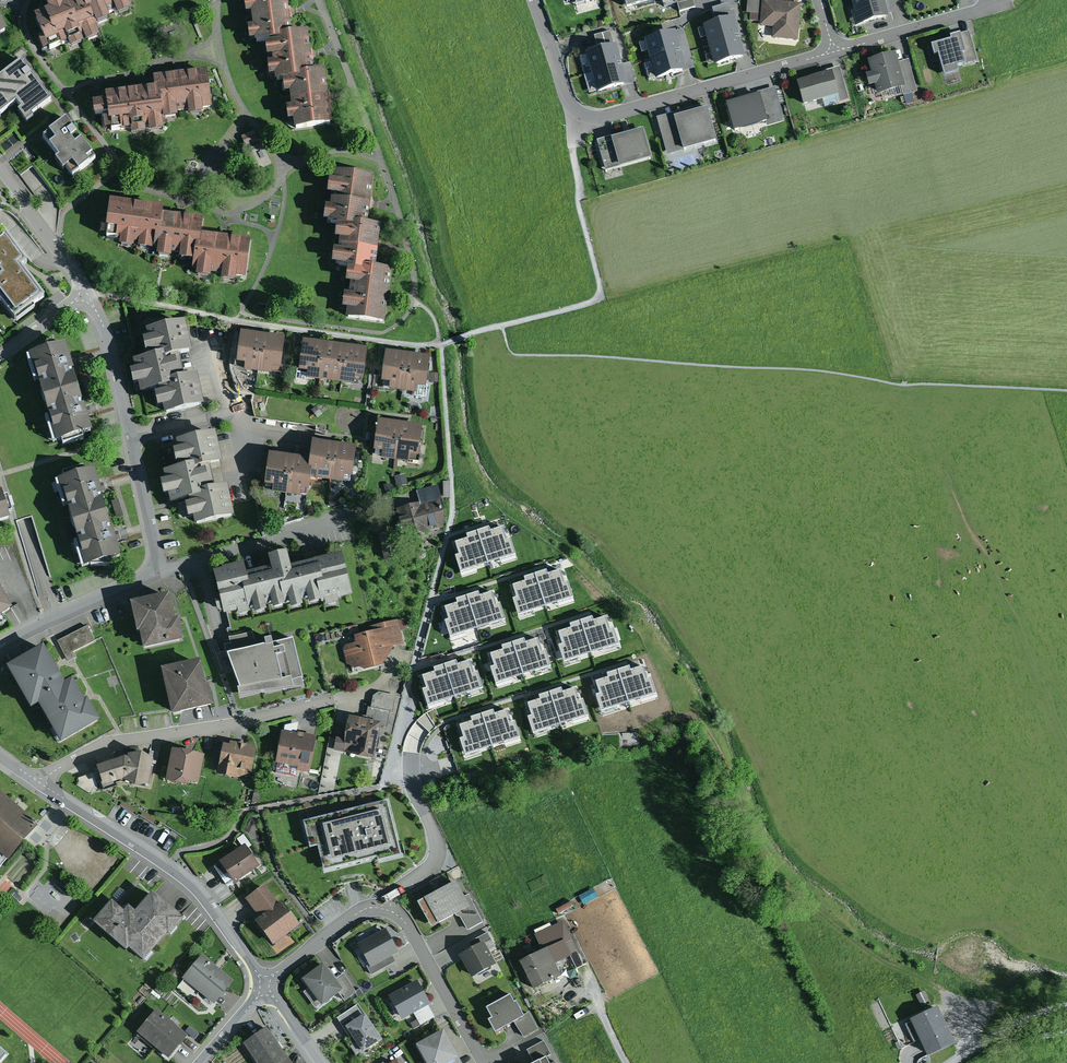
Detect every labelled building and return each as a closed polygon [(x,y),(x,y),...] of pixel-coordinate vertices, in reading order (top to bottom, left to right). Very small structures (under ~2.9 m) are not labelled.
[(34,20),(42,39),(37,41),(42,54),(61,46),(62,47),(67,45),(70,51),(100,39),(96,29),(110,23),(108,19),(115,16),(117,21),(132,15),(130,10),(133,9),(129,0),(80,0),(80,1),(65,7),(62,1),(53,4),(46,7),(49,14),(34,20)] [(249,3),(244,4),(246,17),(251,17),(252,29),(246,30),(248,45),(254,44),(254,47),(262,46),(263,54),(266,54),(269,80),(275,80),(275,85),(283,84),(285,96),(291,95),(292,111),(287,111),(289,122),(294,122),(296,131),(330,127),(326,99),(324,76),(313,77),(311,55),(308,36),(292,38),(289,13),(287,0),(249,0),(249,3)] [(626,10),(661,0),(624,0),(626,10)] [(693,0),(676,0),(679,12),(695,8),(693,0)] [(746,14),(760,15),(762,1),(762,0),(748,0),(746,14)] [(854,11),(852,12),(856,27),(888,18),(883,0),(851,0),(854,11)] [(801,4),(762,1),(760,15),(760,26),(773,28),(772,40),(798,42),(801,4)] [(712,9),(717,25),(735,20),(737,30),(739,29),(734,10),(731,11),(729,4),(712,9)] [(717,25),(703,29),(708,46),(739,37),(737,30),(735,20),(717,25)] [(683,30),(675,32),(681,52),(687,71),(695,68),(683,30)] [(977,60),(969,31),(960,33),(960,31),(950,34),(951,38),(931,43),(934,54),(939,52),(945,74),(960,70),(958,65),(977,60)] [(610,32),(594,36),(599,51),(614,47),(610,32)] [(675,32),(644,42),(650,61),(681,52),(675,32)] [(708,46),(714,66),(745,57),(739,37),(708,46)] [(599,51),(586,55),(591,74),(622,65),(617,46),(614,47),(599,51)] [(681,52),(650,61),(656,82),(687,73),(687,71),(681,52)] [(895,55),(869,63),(872,75),(866,77),(869,88),(875,87),(878,97),(901,90),(905,89),(898,64),(895,55)] [(909,61),(898,64),(905,89),(901,90),(903,97),(917,93),(909,61)] [(0,78),(0,117),(16,104),(21,111),(18,114),(26,125),(34,119),(33,118),(52,103),(21,62),(0,78)] [(631,63),(622,65),(627,84),(636,82),(631,63)] [(622,65),(591,74),(596,95),(627,87),(627,84),(622,65)] [(831,70),(832,73),(839,97),(841,103),(849,101),(840,67),(831,70)] [(98,104),(92,105),(93,119),(103,118),(104,133),(131,130),(132,137),(145,135),(145,130),(149,130),(149,136),(165,134),(163,122),(177,120),(176,115),(188,114),(189,118),(203,117),(202,111),(211,110),(207,71),(181,74),(153,78),(155,92),(144,93),(105,97),(105,103),(98,104)] [(832,73),(797,83),(803,107),(839,97),(832,73)] [(759,92),(760,95),(768,124),(769,127),(785,122),(775,88),(759,92)] [(760,95),(726,104),(734,133),(768,124),(760,95)] [(706,105),(657,119),(668,157),(717,143),(706,105)] [(66,122),(41,140),(58,162),(55,164),(63,174),(67,171),(73,179),(96,162),(66,122)] [(642,129),(597,142),(607,174),(651,161),(642,129)] [(254,132),(241,137),(245,146),(257,142),(254,132)] [(373,178),(334,172),(333,183),(329,182),(327,197),(332,197),(330,211),(326,210),(324,224),(339,225),(337,243),(340,243),(339,253),(334,253),(332,266),(348,268),(345,286),(349,287),(348,296),(344,296),(342,312),(347,313),(346,321),(385,326),(389,298),(389,297),(392,272),(375,270),(379,245),(380,230),(367,229),(370,203),(373,178)] [(135,206),(110,203),(105,232),(107,233),(106,240),(119,242),(118,249),(134,251),(135,245),(139,246),(138,251),(157,254),(156,259),(171,261),(172,256),(180,257),(179,262),(193,264),(191,274),(196,275),(195,279),(210,281),(211,276),(222,278),(221,283),(234,285),(235,278),(245,280),(250,244),(223,240),(202,237),(204,221),(180,218),(163,216),(164,210),(135,206)] [(14,324),(44,302),(22,273),(29,268),(2,232),(0,233),(0,305),(14,324)] [(185,326),(144,335),(146,342),(141,343),(145,361),(132,363),(135,375),(130,375),(133,389),(139,388),(141,396),(154,393),(157,413),(163,411),(165,417),(203,409),(197,381),(184,384),(179,361),(192,358),(185,326)] [(264,336),(240,333),(236,365),(245,366),(244,372),(259,374),(264,336)] [(286,339),(264,336),(259,374),(272,376),(272,371),(281,372),(286,339)] [(325,344),(303,341),(299,373),(308,374),(307,381),(320,382),(325,344)] [(35,356),(29,358),(56,446),(93,435),(86,413),(71,364),(66,347),(55,350),(53,342),(35,356)] [(345,346),(325,344),(320,382),(340,385),(345,346)] [(368,350),(345,346),(340,385),(354,387),(355,381),(364,382),(368,350)] [(408,355),(385,352),(381,385),(390,386),(389,392),(403,394),(408,355)] [(430,358),(408,355),(403,394),(416,396),(417,389),(426,390),(430,358)] [(87,372),(81,374),(89,403),(95,401),(87,372)] [(401,424),(378,421),(374,453),(383,454),(382,461),(396,463),(401,424)] [(423,428),(401,424),(396,463),(410,464),(410,458),(419,460),(423,428)] [(165,485),(161,486),(163,500),(169,499),(170,503),(171,508),(185,505),(189,523),(194,522),(195,528),(232,520),(227,492),(214,495),(209,471),(223,469),(217,436),(175,444),(176,453),(171,454),(175,472),(163,474),(165,485)] [(334,445),(312,442),(309,462),(308,472),(312,473),(312,474),(317,475),(316,481),(329,483),(334,445)] [(356,448),(334,445),(329,483),(343,485),(344,479),(352,480),(356,448)] [(292,460),(269,457),(265,488),(274,489),(273,495),(287,497),(292,460)] [(309,462),(292,460),(287,497),(300,499),(301,493),(309,494),(312,474),(312,473),(308,472),(309,462)] [(63,481),(58,482),(84,571),(112,570),(111,564),(122,561),(115,535),(100,487),(95,471),(84,474),(83,470),(62,477),(63,481)] [(406,474),(394,476),(396,485),(407,483),(406,474)] [(391,484),(383,486),(385,493),(392,492),(391,484)] [(416,492),(420,505),(441,500),(438,487),(416,492)] [(10,523),(5,509),(1,495),(0,496),(0,526),(10,523)] [(119,500),(111,503),(118,525),(126,523),(119,500)] [(420,505),(396,511),(402,539),(444,529),(444,514),(441,500),(420,505)] [(503,530),(479,537),(487,562),(510,555),(503,530)] [(487,562),(479,537),(457,544),(464,569),(487,562)] [(222,575),(214,577),(224,619),(238,616),(239,619),(254,616),(255,619),(268,616),(267,611),(271,610),(273,616),(286,613),(285,610),(289,609),(291,614),(304,611),(302,606),(308,604),(309,610),(325,606),(326,610),(338,607),(337,603),(352,600),(342,558),(291,570),(288,558),(268,562),(271,572),(246,578),(244,568),(221,573),(222,575)] [(558,570),(535,578),(542,602),(566,595),(558,570)] [(542,602),(535,578),(512,584),(520,609),(542,602)] [(490,592),(467,600),(474,624),(498,617),(490,592)] [(12,613),(0,593),(0,621),(12,613)] [(167,597),(130,605),(135,632),(139,633),(143,649),(180,642),(176,623),(172,624),(167,597)] [(474,624),(467,600),(445,606),(452,631),(474,624)] [(610,621),(586,629),(594,653),(618,646),(610,621)] [(346,647),(343,650),(347,665),(355,670),(361,670),(365,672),(382,669),(394,648),(403,645),(397,622),(369,628),(371,635),(355,638),(357,645),(346,647)] [(88,628),(57,642),(67,662),(76,658),(73,653),(95,642),(88,628)] [(594,653),(586,629),(564,635),(572,660),(594,653)] [(224,649),(227,660),(265,650),(264,644),(254,642),(253,633),(229,641),(231,648),(224,649)] [(537,641),(514,649),(521,673),(545,666),(537,641)] [(265,650),(227,660),(239,692),(237,693),(239,701),(293,693),(293,691),(304,690),(293,642),(273,647),(271,643),(264,644),(265,650)] [(521,673),(514,649),(491,655),(499,680),(521,673)] [(44,650),(5,672),(30,715),(38,710),(60,749),(100,726),(87,704),(85,705),(82,700),(72,682),(65,686),(54,668),(44,650)] [(469,661),(445,669),(453,693),(477,686),(469,661)] [(199,665),(160,673),(171,722),(214,712),(209,690),(206,691),(199,665)] [(453,693),(445,669),(423,675),(430,700),(453,693)] [(368,706),(366,716),(381,719),(380,724),(387,726),(389,712),(393,713),(396,697),(379,694),(373,697),(371,707),(368,706)] [(366,716),(349,713),(344,738),(336,736),(334,749),(374,756),(380,724),(381,719),(366,716)] [(297,732),(282,729),(276,760),(298,765),(297,770),(309,772),(317,734),(297,730),(297,732)] [(229,743),(223,741),(217,768),(217,771),(236,776),(252,771),(257,744),(230,738),(229,743)] [(217,768),(223,741),(216,740),(211,767),(217,768)] [(204,752),(172,746),(166,777),(187,781),(188,779),(199,781),(204,752)] [(125,753),(97,762),(98,766),(101,778),(103,783),(123,777),(134,782),(148,781),(153,756),(142,748),(129,750),(128,754),(125,753)] [(101,778),(98,766),(91,768),(95,784),(99,783),(98,779),(101,778)] [(7,856),(40,819),(0,787),(0,851),(7,856)] [(261,792),(244,789),(240,807),(251,806),(252,801),(258,802),(260,796),(261,792)] [(387,798),(305,819),(311,843),(319,841),(325,866),(377,852),(379,858),(401,853),(387,798)] [(237,838),(241,844),(245,840),(249,846),(251,845),(243,833),(237,838)] [(241,844),(219,858),(220,860),(214,865),(221,875),(228,870),(235,880),(261,863),(249,846),(245,840),(241,844)] [(422,899),(418,901),(431,925),(455,912),(457,915),(461,916),(467,929),(482,921),(468,894),(464,895),(456,879),(434,890),(424,895),(425,897),(422,899)] [(265,882),(246,896),(260,915),(256,918),(274,943),(275,942),(278,947),(287,940),(283,935),(300,922),(282,898),(279,900),(265,882)] [(424,895),(434,890),(430,883),(417,890),(422,899),(425,897),(424,895)] [(124,906),(111,895),(91,918),(127,948),(129,945),(143,956),(167,928),(169,931),(183,914),(152,888),(135,907),(128,901),(124,906)] [(534,934),(541,948),(547,945),(555,962),(571,955),(577,968),(583,965),(563,920),(534,934)] [(386,927),(358,942),(371,965),(392,954),(399,950),(386,927)] [(469,942),(472,947),(485,941),(489,949),(495,946),(487,931),(469,942)] [(472,947),(460,953),(472,975),(496,962),(489,949),(485,941),(472,947)] [(530,943),(523,946),(526,952),(533,949),(530,943)] [(520,958),(534,987),(561,974),(555,962),(547,945),(541,948),(520,958)] [(218,966),(202,952),(184,974),(183,975),(214,1001),(234,979),(218,966)] [(396,960),(392,954),(371,965),(367,967),(371,974),(396,960)] [(322,964),(300,980),(320,1008),(341,993),(346,1000),(356,993),(344,976),(336,982),(322,964)] [(179,972),(173,967),(167,975),(177,983),(183,975),(184,974),(180,971),(179,972)] [(417,979),(389,994),(401,1018),(413,1011),(428,1003),(430,1002),(417,979)] [(510,992),(486,1006),(491,1015),(488,1017),(495,1030),(514,1020),(524,1037),(539,1028),(529,1010),(524,1013),(516,998),(514,999),(510,992)] [(358,1002),(336,1016),(350,1035),(352,1034),(357,1040),(363,1049),(381,1037),(358,1002)] [(435,1016),(428,1003),(413,1011),(420,1024),(435,1016)] [(920,1037),(927,1054),(956,1040),(938,1004),(911,1017),(913,1020),(906,1024),(913,1040),(920,1037)] [(188,1033),(157,1007),(137,1030),(168,1056),(188,1033)] [(199,1033),(189,1025),(185,1030),(195,1038),(199,1033)] [(243,1040),(259,1062),(293,1062),(267,1025),(243,1040)] [(416,1042),(428,1062),(464,1062),(444,1027),(416,1042)] [(363,1049),(357,1040),(350,1045),(360,1059),(366,1054),(363,1049)] [(527,1048),(533,1060),(546,1054),(550,1052),(544,1040),(527,1048)] [(528,1062),(551,1062),(546,1054),(533,1060),(528,1062)]
